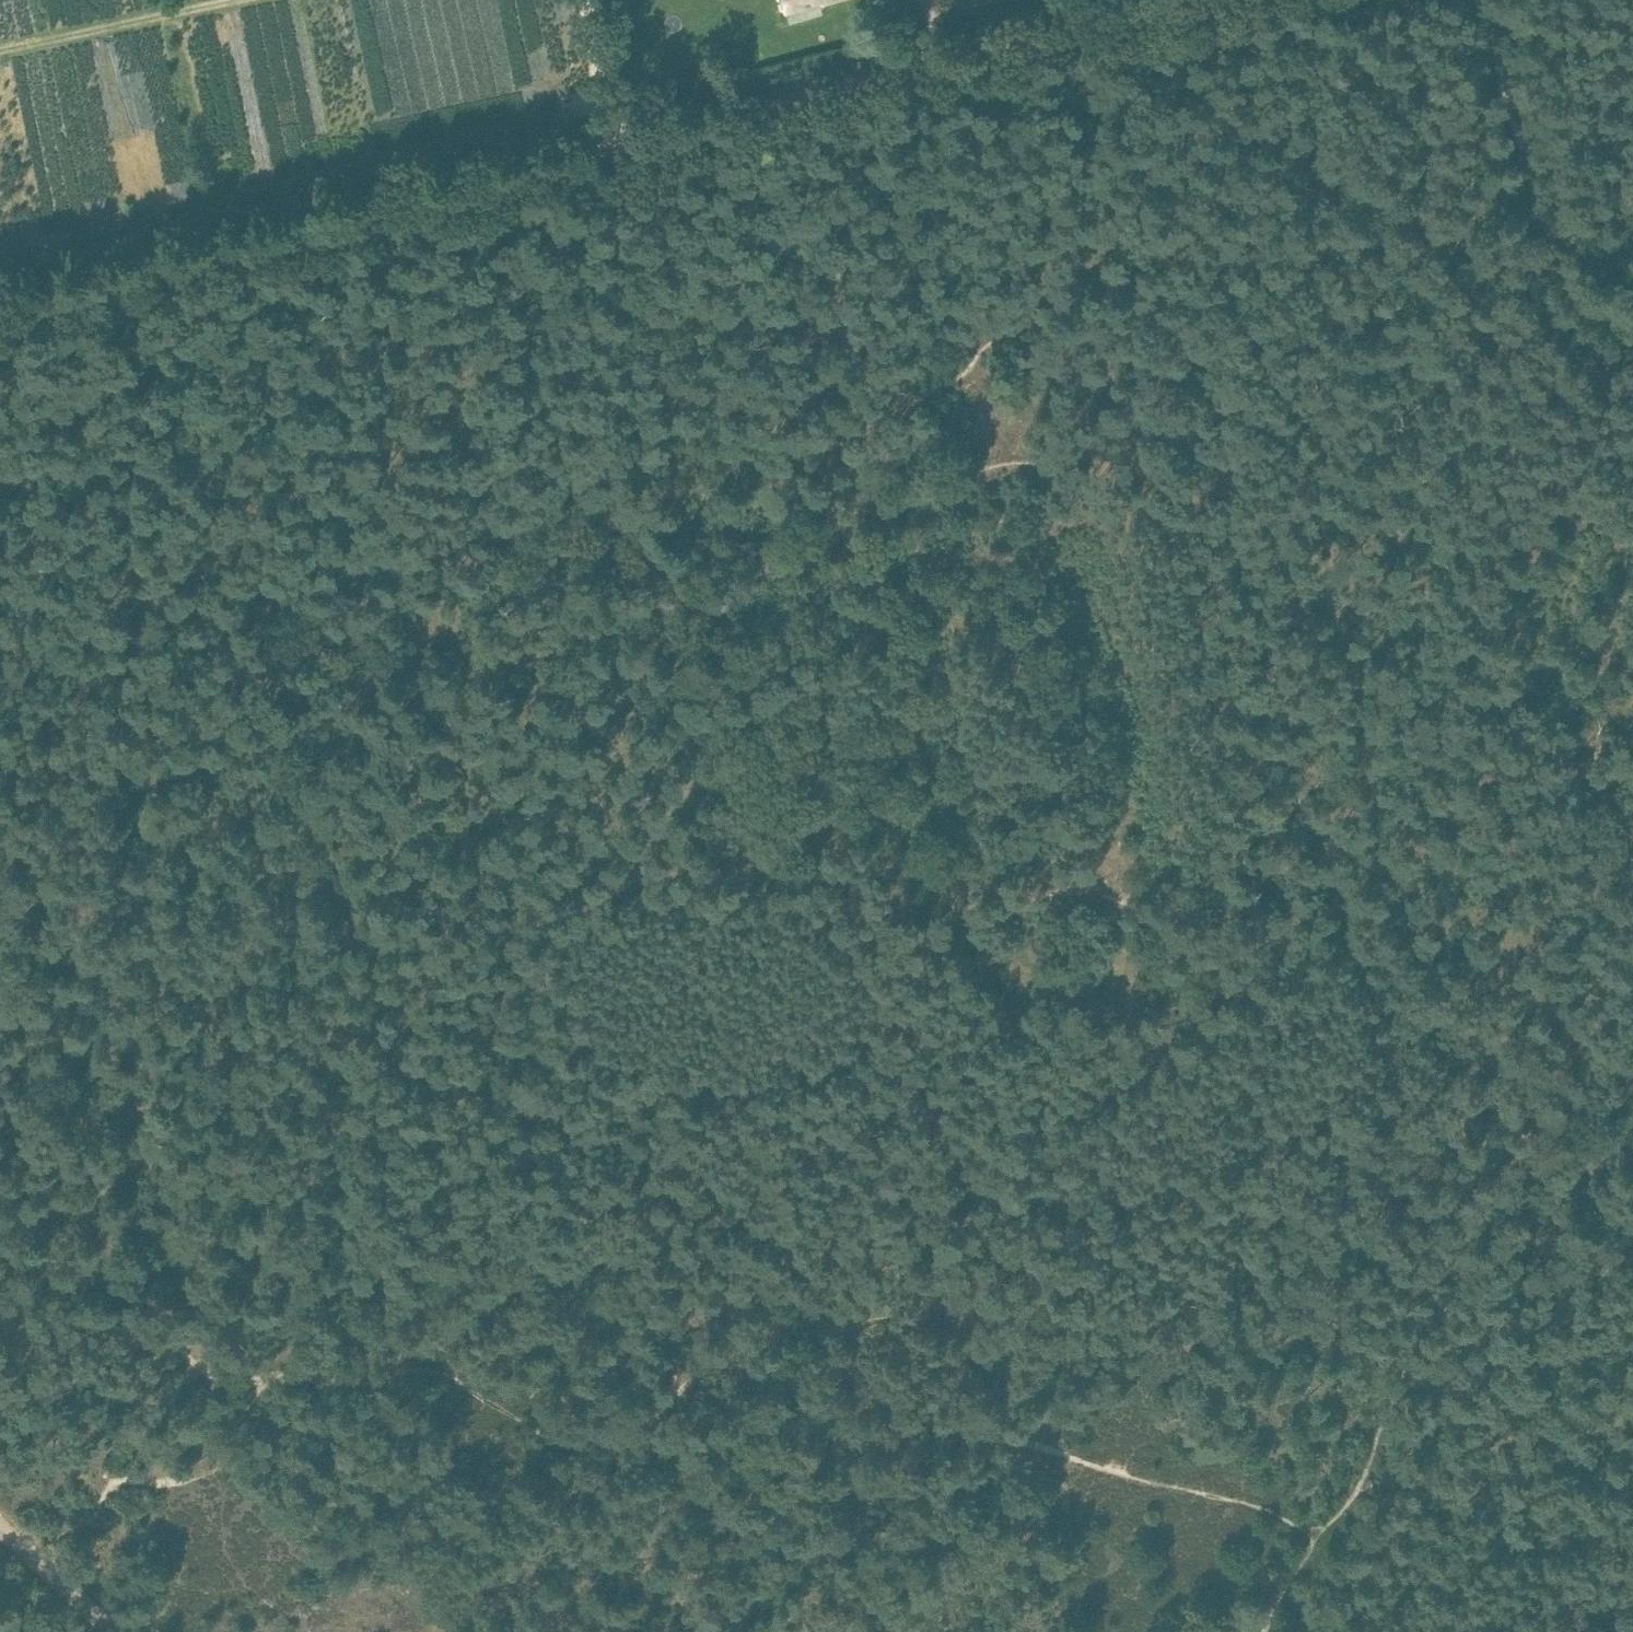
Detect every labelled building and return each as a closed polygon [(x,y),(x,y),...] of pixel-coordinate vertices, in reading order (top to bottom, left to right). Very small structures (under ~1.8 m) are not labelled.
[(787,9),(816,0),(784,0),(787,9)]
